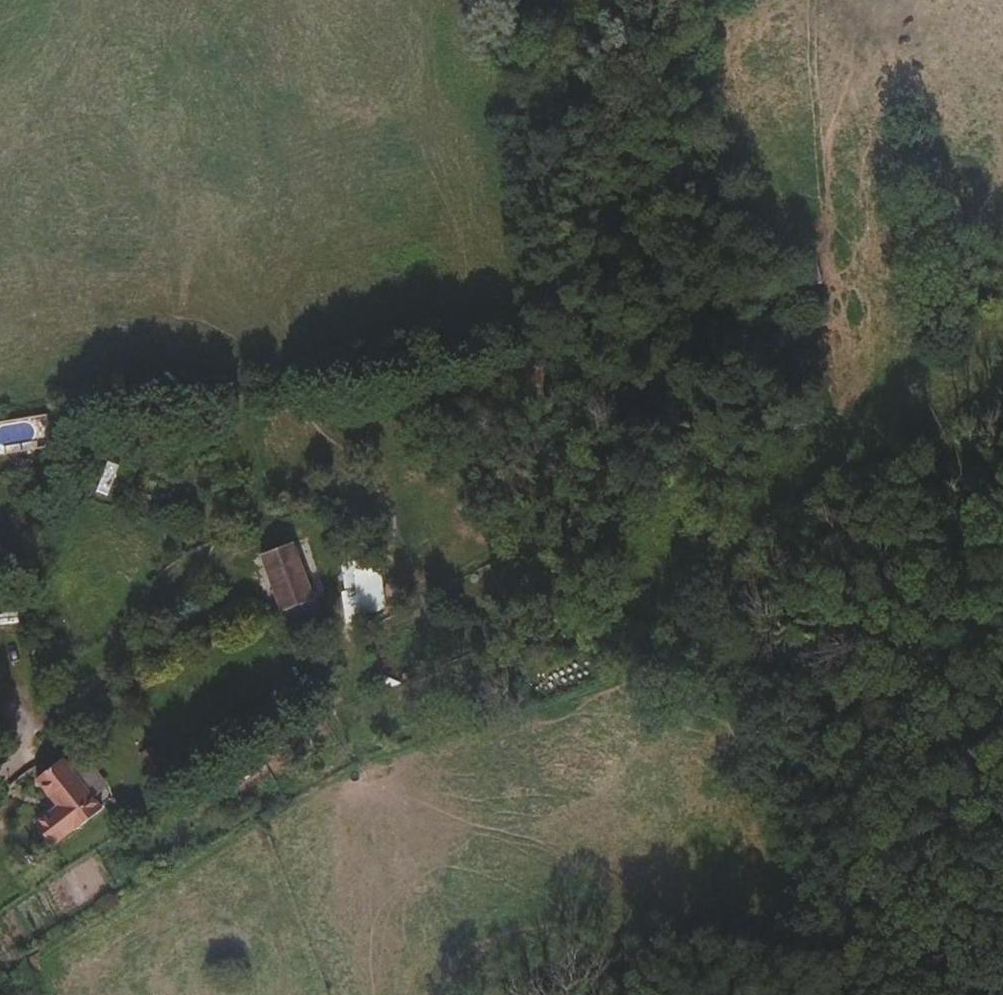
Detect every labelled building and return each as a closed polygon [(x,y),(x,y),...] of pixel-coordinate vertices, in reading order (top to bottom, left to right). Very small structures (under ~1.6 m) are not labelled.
[(275,607),(319,598),(305,536),(262,546),(275,607)] [(77,830),(103,809),(61,758),(36,779),(58,806),(36,824),(53,845),(75,828),(77,830)]
